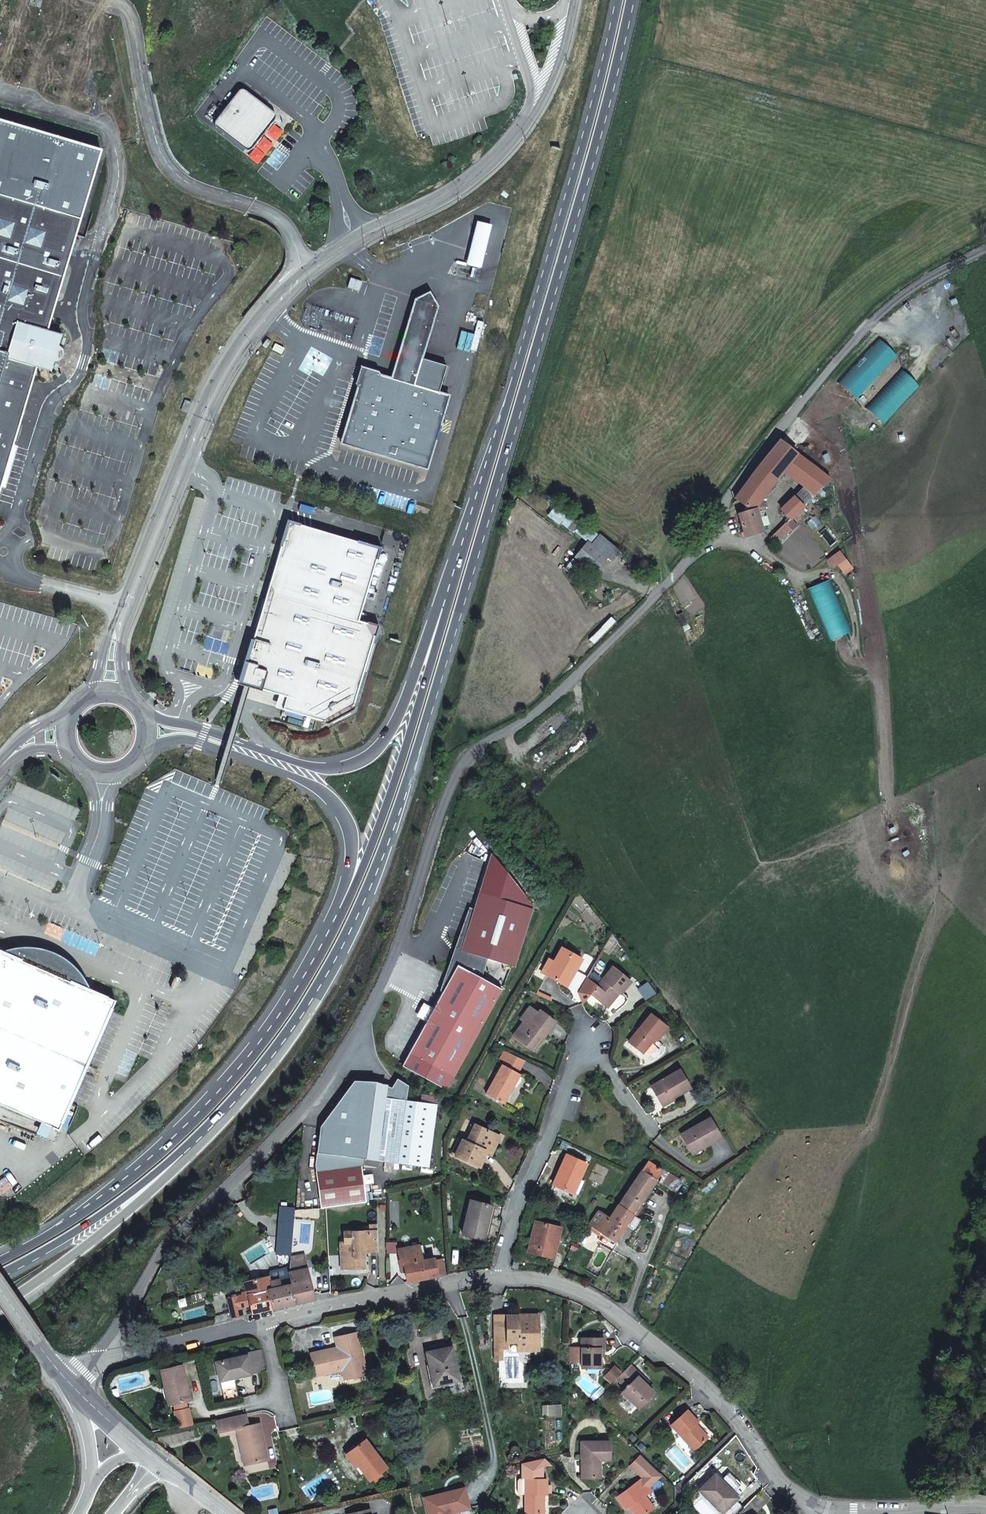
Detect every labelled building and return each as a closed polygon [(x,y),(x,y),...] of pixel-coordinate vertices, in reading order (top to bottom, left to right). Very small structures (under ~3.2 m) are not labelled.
[(273,113),(243,90),(240,89),(238,91),(215,120),(214,124),(215,127),(243,149),(248,151),(252,149),(273,121),(275,117),(273,113)] [(6,371),(31,378),(34,366),(50,371),(61,333),(45,329),(100,149),(0,118),(0,369),(6,371)] [(466,265),(481,269),(492,226),(477,222),(466,265)] [(437,306),(415,300),(391,379),(378,375),(378,377),(371,380),(360,385),(359,385),(344,434),(351,447),(418,467),(429,460),(446,406),(439,393),(438,393),(446,366),(422,359),(437,306)] [(0,369),(0,486),(31,378),(6,371),(0,369)] [(378,377),(378,375),(367,372),(363,370),(359,385),(360,385),(378,377)] [(439,393),(446,406),(449,396),(439,393)] [(351,447),(344,434),(341,444),(351,447)] [(785,470),(797,454),(780,441),(752,476),(736,498),(750,510),(738,514),(745,536),(763,531),(757,513),(766,507),(762,500),(785,470)] [(803,507),(830,480),(797,454),(785,470),(805,486),(793,497),(803,507)] [(427,469),(429,460),(418,467),(427,469)] [(790,519),(803,507),(793,497),(781,509),(790,519)] [(291,512),(240,683),(244,685),(286,697),(282,710),(324,723),(325,721),(350,707),(352,707),(373,637),(372,637),(366,626),(366,624),(357,622),(383,540),(291,512)] [(796,524),(790,519),(770,538),(776,543),(796,524)] [(587,541),(574,557),(594,574),(607,558),(587,541)] [(376,627),(366,624),(366,626),(372,637),(373,637),(376,627)] [(445,988),(408,1054),(452,1079),(501,990),(480,978),(486,959),(514,968),(532,909),(480,893),(473,914),(461,951),(469,954),(465,970),(457,965),(445,988)] [(461,951),(473,914),(470,913),(443,987),(445,988),(457,965),(465,970),(469,954),(461,951)] [(618,943),(612,935),(604,949),(611,953),(618,943)] [(548,976),(568,987),(583,960),(563,949),(556,963),(550,960),(543,972),(548,975),(548,976)] [(0,951),(0,1106),(57,1131),(70,1101),(110,1012),(114,1002),(75,984),(68,978),(60,970),(53,966),(38,960),(30,959),(17,959),(0,951)] [(592,996),(606,1007),(618,992),(620,994),(622,995),(633,982),(615,967),(599,987),(588,978),(579,993),(584,1004),(592,996)] [(618,992),(606,1007),(608,1009),(620,994),(618,992)] [(514,1035),(532,1049),(543,1035),(546,1037),(557,1023),(540,1010),(537,1013),(530,1007),(521,1019),(524,1022),(514,1035)] [(654,1039),(657,1041),(667,1028),(651,1016),(630,1043),(643,1053),(654,1039)] [(543,1035),(532,1049),(535,1051),(546,1037),(543,1035)] [(514,1087),(512,1086),(519,1074),(503,1065),(487,1094),(504,1104),(514,1087)] [(663,1105),(674,1099),(676,1098),(690,1089),(680,1071),(652,1088),(663,1105)] [(381,1085),(376,1098),(406,1102),(408,1087),(397,1081),(391,1089),(381,1085)] [(421,1104),(411,1102),(406,1102),(376,1098),(368,1159),(428,1167),(436,1105),(435,1105),(436,1098),(422,1097),(421,1104)] [(681,1135),(691,1152),(706,1143),(707,1146),(721,1138),(710,1119),(681,1135)] [(485,1153),(487,1154),(496,1135),(475,1125),(467,1142),(463,1140),(456,1156),(478,1166),(485,1153)] [(496,1135),(487,1154),(491,1156),(500,1137),(496,1135)] [(453,1155),(456,1156),(463,1140),(460,1139),(453,1155)] [(706,1143),(691,1152),(693,1155),(707,1146),(706,1143)] [(586,1165),(566,1155),(551,1189),(575,1200),(583,1181),(580,1179),(586,1165)] [(648,1162),(618,1206),(632,1216),(659,1176),(666,1181),(663,1185),(669,1188),(677,1178),(663,1170),(662,1171),(648,1162)] [(320,1209),(366,1203),(361,1167),(316,1173),(320,1209)] [(676,1193),(685,1179),(681,1177),(679,1180),(677,1178),(669,1188),(676,1193)] [(717,1184),(713,1178),(706,1182),(710,1189),(717,1184)] [(492,1206),(470,1201),(462,1234),(484,1239),(492,1206)] [(632,1216),(618,1206),(609,1219),(599,1211),(589,1226),(614,1243),(632,1216)] [(282,1254),(291,1255),(294,1224),(279,1222),(278,1237),(283,1238),(282,1254)] [(528,1252),(548,1257),(552,1243),(557,1244),(561,1228),(535,1222),(528,1252)] [(378,1252),(377,1225),(369,1226),(369,1232),(344,1233),(344,1243),(340,1243),(341,1257),(343,1257),(344,1269),(364,1269),(364,1252),(364,1246),(370,1246),(370,1252),(378,1252)] [(552,1243),(548,1257),(554,1258),(557,1244),(552,1243)] [(404,1265),(407,1282),(443,1275),(440,1257),(421,1261),(418,1246),(397,1250),(400,1266),(404,1265)] [(288,1272),(289,1275),(291,1284),(288,1284),(293,1305),(314,1300),(304,1255),(290,1258),(289,1272),(288,1272)] [(288,1272),(268,1277),(270,1282),(271,1288),(267,1289),(272,1309),(293,1305),(288,1284),(291,1284),(289,1275),(288,1272)] [(270,1282),(268,1277),(243,1282),(246,1295),(228,1299),(232,1318),(243,1316),(241,1306),(245,1305),(246,1307),(249,1306),(251,1314),(272,1309),(267,1289),(271,1288),(270,1282)] [(494,1315),(494,1348),(516,1348),(516,1350),(527,1350),(527,1342),(536,1341),(536,1330),(532,1330),(531,1314),(521,1315),(521,1318),(516,1318),(516,1315),(494,1315)] [(340,1361),(343,1370),(345,1379),(367,1374),(357,1333),(335,1338),(337,1348),(338,1352),(333,1353),(332,1349),(311,1354),(316,1376),(330,1373),(328,1364),(340,1361)] [(581,1346),(569,1346),(569,1362),(581,1362),(581,1368),(601,1368),(601,1357),(601,1349),(604,1349),(604,1338),(581,1338),(581,1346)] [(527,1342),(527,1350),(536,1350),(536,1341),(527,1342)] [(434,1374),(436,1384),(458,1380),(452,1347),(427,1353),(432,1375),(434,1374)] [(265,1371),(260,1349),(246,1352),(247,1356),(217,1363),(227,1402),(240,1399),(235,1378),(265,1371)] [(330,1373),(343,1370),(340,1361),(328,1364),(330,1373)] [(645,1380),(630,1365),(617,1378),(626,1387),(621,1392),(638,1408),(653,1393),(645,1385),(642,1382),(645,1380)] [(165,1388),(169,1387),(173,1404),(190,1400),(183,1367),(161,1372),(165,1388)] [(707,1438),(695,1425),(697,1422),(687,1411),(671,1425),(693,1450),(707,1438)] [(248,1464),(268,1459),(260,1425),(249,1427),(246,1415),(217,1421),(220,1434),(238,1430),(242,1446),(244,1446),(248,1464)] [(359,1466),(362,1470),(370,1481),(388,1468),(366,1440),(356,1447),(355,1445),(348,1450),(359,1465),(359,1466)] [(599,1459),(609,1459),(609,1442),(581,1442),(582,1478),(599,1478),(599,1459)] [(356,1468),(359,1466),(359,1465),(348,1450),(344,1453),(356,1468)] [(645,1495),(651,1490),(648,1487),(661,1475),(640,1454),(629,1465),(640,1475),(642,1474),(643,1476),(617,1496),(626,1509),(630,1506),(636,1513),(645,1513),(654,1507),(645,1495)] [(544,1458),(522,1463),(522,1466),(543,1466),(552,1466),(544,1458)] [(543,1466),(522,1466),(522,1479),(519,1479),(518,1482),(518,1493),(519,1495),(525,1495),(525,1513),(543,1513),(543,1495),(546,1495),(546,1494),(550,1494),(550,1486),(546,1486),(546,1479),(543,1479),(543,1466)] [(725,1489),(727,1487),(715,1474),(700,1490),(722,1513),(725,1511),(736,1500),(725,1489)] [(738,1498),(727,1487),(725,1489),(736,1500),(738,1498)] [(736,1500),(725,1511),(728,1513),(729,1513),(745,1498),(741,1494),(738,1498),(736,1500)]
